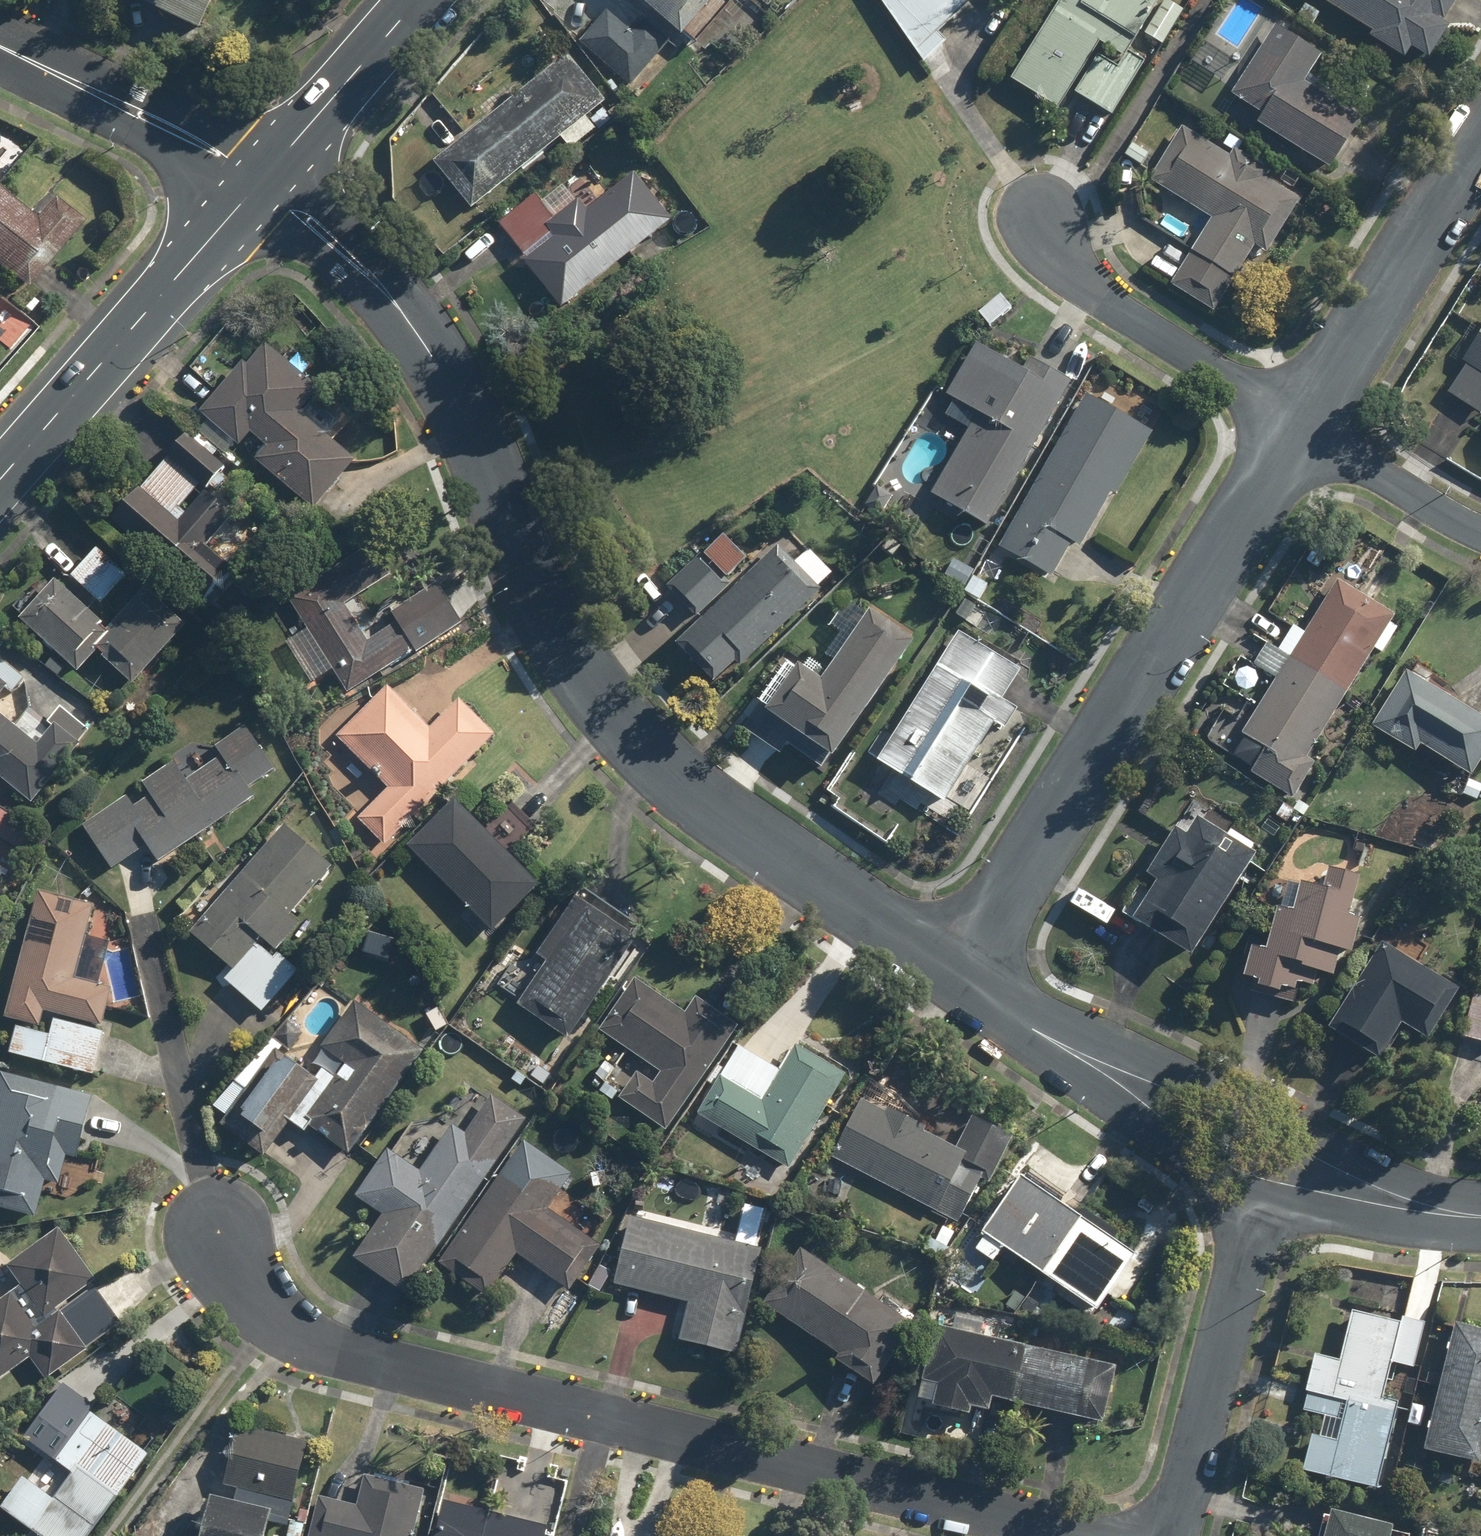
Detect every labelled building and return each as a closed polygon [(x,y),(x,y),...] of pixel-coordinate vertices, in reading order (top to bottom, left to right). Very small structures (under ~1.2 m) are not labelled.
[(199,35),(216,0),(123,0),(199,35)] [(681,38),(714,0),(636,0),(681,38)] [(921,62),(944,45),(935,32),(971,0),(876,0),(921,62)] [(1008,80),(1053,107),(1064,90),(1110,117),(1143,62),(1129,54),(1141,35),(1158,46),(1181,8),(1168,0),(1056,0),(1008,80)] [(1371,33),(1367,41),(1401,62),(1409,49),(1428,60),(1448,26),(1442,23),(1456,0),(1316,0),(1371,33)] [(627,98),(658,65),(606,15),(574,48),(627,98)] [(1322,54),(1272,24),(1229,97),(1258,114),(1251,125),(1328,171),(1360,118),(1304,84),(1322,54)] [(602,102),(565,56),(434,161),(470,207),(557,138),(566,150),(593,129),(584,117),(602,102)] [(1224,153),(1179,127),(1147,183),(1193,209),(1181,229),(1197,238),(1170,286),(1216,313),(1253,250),(1264,256),(1297,198),(1261,177),(1265,169),(1227,147),(1224,153)] [(536,197),(498,227),(560,306),(671,219),(632,170),(582,209),(563,185),(541,202),(536,197)] [(21,296),(80,229),(50,202),(31,224),(0,196),(0,277),(21,296)] [(1443,396),(1480,417),(1480,330),(1443,396)] [(1023,370),(974,342),(943,398),(975,416),(932,493),(991,525),(1071,381),(1029,358),(1023,370)] [(244,369),(239,364),(198,412),(211,423),(197,439),(225,462),(248,435),(263,447),(250,462),(311,515),(355,464),(324,437),(335,424),(308,401),(317,391),(264,346),(244,369)] [(1153,432),(1083,393),(997,547),(1050,576),(1068,545),(1077,550),(1108,493),(1116,498),(1153,432)] [(222,468),(184,434),(111,519),(202,599),(230,567),(202,543),(227,514),(204,493),(185,515),(177,509),(199,484),(205,488),(222,468)] [(700,557),(666,587),(697,623),(674,643),(713,687),(818,593),(776,546),(728,588),(700,557)] [(125,577),(95,549),(69,576),(99,604),(125,577)] [(331,610),(284,640),(312,684),(330,673),(346,699),(460,627),(434,585),(387,614),(394,625),(380,633),(358,597),(391,576),(374,549),(315,585),(331,610)] [(1277,652),(1267,646),(1251,669),(1271,682),(1242,725),(1223,713),(1202,746),(1290,803),(1314,765),(1305,759),(1373,648),(1382,653),(1397,629),(1388,624),(1393,615),(1374,603),(1389,580),(1372,569),(1357,593),(1336,580),(1303,633),(1293,627),(1277,652)] [(105,629),(54,581),(17,621),(74,674),(94,653),(130,687),(185,629),(142,589),(105,629)] [(808,678),(785,662),(743,723),(821,776),(914,641),(860,604),(808,678)] [(1019,672),(957,633),(874,762),(940,805),(993,723),(1004,730),(1017,710),(1002,699),(1019,672)] [(5,685),(12,690),(22,677),(0,659),(0,692),(5,685)] [(1405,670),(1367,726),(1412,757),(1418,748),(1468,782),(1480,763),(1480,722),(1405,670)] [(429,731),(386,687),(339,733),(391,785),(357,818),(386,846),(494,739),(458,702),(429,731)] [(30,804),(87,731),(62,712),(36,744),(0,716),(0,780),(30,804)] [(272,770),(244,726),(83,827),(110,870),(147,847),(157,862),(255,801),(246,787),(272,770)] [(450,804),(407,845),(491,933),(534,892),(450,804)] [(29,857),(42,836),(0,809),(0,839),(29,857)] [(1185,835),(1174,828),(1144,876),(1155,883),(1130,922),(1187,959),(1254,854),(1196,817),(1185,835)] [(330,868),(281,826),(189,934),(232,971),(224,980),(263,1013),(298,971),(277,953),(299,928),(287,918),(330,868)] [(1322,891),(1280,881),(1264,951),(1247,947),(1240,977),(1256,981),(1253,993),(1276,998),(1277,990),(1292,994),(1294,985),(1310,989),(1313,975),(1331,979),(1337,952),(1350,955),(1358,918),(1348,915),(1357,877),(1327,870),(1322,891)] [(93,905),(38,890),(2,1019),(37,1028),(42,1011),(101,1027),(111,991),(98,988),(110,944),(84,937),(93,905)] [(635,944),(573,900),(527,965),(538,972),(514,1005),(566,1042),(635,944)] [(1458,990),(1380,942),(1325,1032),(1378,1065),(1400,1029),(1425,1044),(1458,990)] [(684,1015),(630,980),(596,1032),(624,1050),(600,1088),(668,1132),(736,1026),(694,999),(684,1015)] [(421,1051),(352,1002),(321,1047),(346,1066),(306,1123),(349,1153),(421,1051)] [(1477,1002),(1465,1039),(1480,1044),(1480,1004),(1477,1002)] [(49,1036),(14,1027),(7,1055),(92,1077),(103,1033),(53,1021),(49,1036)] [(781,1073),(735,1047),(696,1116),(790,1170),(843,1077),(794,1049),(781,1073)] [(309,1077),(281,1056),(261,1083),(256,1079),(218,1129),(260,1160),(273,1143),(264,1136),(309,1077)] [(71,1135),(56,1131),(66,1087),(0,1072),(0,1207),(36,1215),(43,1184),(60,1188),(71,1135)] [(419,1172),(387,1151),(355,1199),(382,1217),(355,1259),(410,1295),(524,1122),(490,1099),(467,1134),(451,1124),(419,1172)] [(884,1115),(857,1100),(827,1158),(956,1226),(981,1178),(988,1181),(1009,1141),(971,1120),(955,1150),(918,1131),(921,1127),(887,1109),(884,1115)] [(555,1198),(506,1165),(439,1264),(486,1296),(514,1255),(570,1292),(600,1249),(545,1212),(555,1198)] [(1061,1200),(1021,1174),(971,1251),(991,1263),(1001,1248),(1098,1310),(1132,1257),(1056,1208),(1061,1200)] [(761,1249),(629,1216),(612,1286),(687,1305),(677,1343),(734,1357),(761,1249)] [(0,1300),(0,1379),(27,1359),(45,1383),(122,1326),(92,1284),(95,1282),(55,1228),(6,1265),(21,1284),(0,1300)] [(913,1326),(799,1249),(762,1303),(838,1354),(832,1362),(871,1388),(913,1326)] [(1335,1439),(1308,1434),(1300,1470),(1374,1487),(1393,1401),(1382,1398),(1390,1363),(1411,1368),(1421,1326),(1351,1310),(1340,1360),(1313,1354),(1300,1410),(1339,1419),(1335,1439)] [(1452,1322),(1421,1451),(1476,1464),(1480,1443),(1480,1329),(1452,1322)] [(1022,1346),(932,1328),(918,1400),(932,1403),(931,1411),(965,1418),(967,1411),(985,1414),(988,1400),(1010,1405),(1022,1346)] [(1114,1369),(1035,1350),(1021,1410),(1100,1429),(1114,1369)] [(58,1387),(20,1442),(71,1477),(54,1501),(20,1478),(0,1507),(0,1511),(36,1535),(89,1535),(146,1455),(81,1410),(85,1405),(58,1387)] [(234,1427),(217,1504),(206,1502),(198,1535),(262,1535),(266,1519),(286,1523),(304,1442),(234,1427)] [(317,1497),(308,1535),(412,1535),(422,1492),(362,1478),(356,1506),(317,1497)] [(438,1501),(430,1535),(544,1535),(546,1525),(438,1501)] [(1405,1535),(1386,1531),(1388,1525),(1328,1510),(1321,1535),(1405,1535)]
